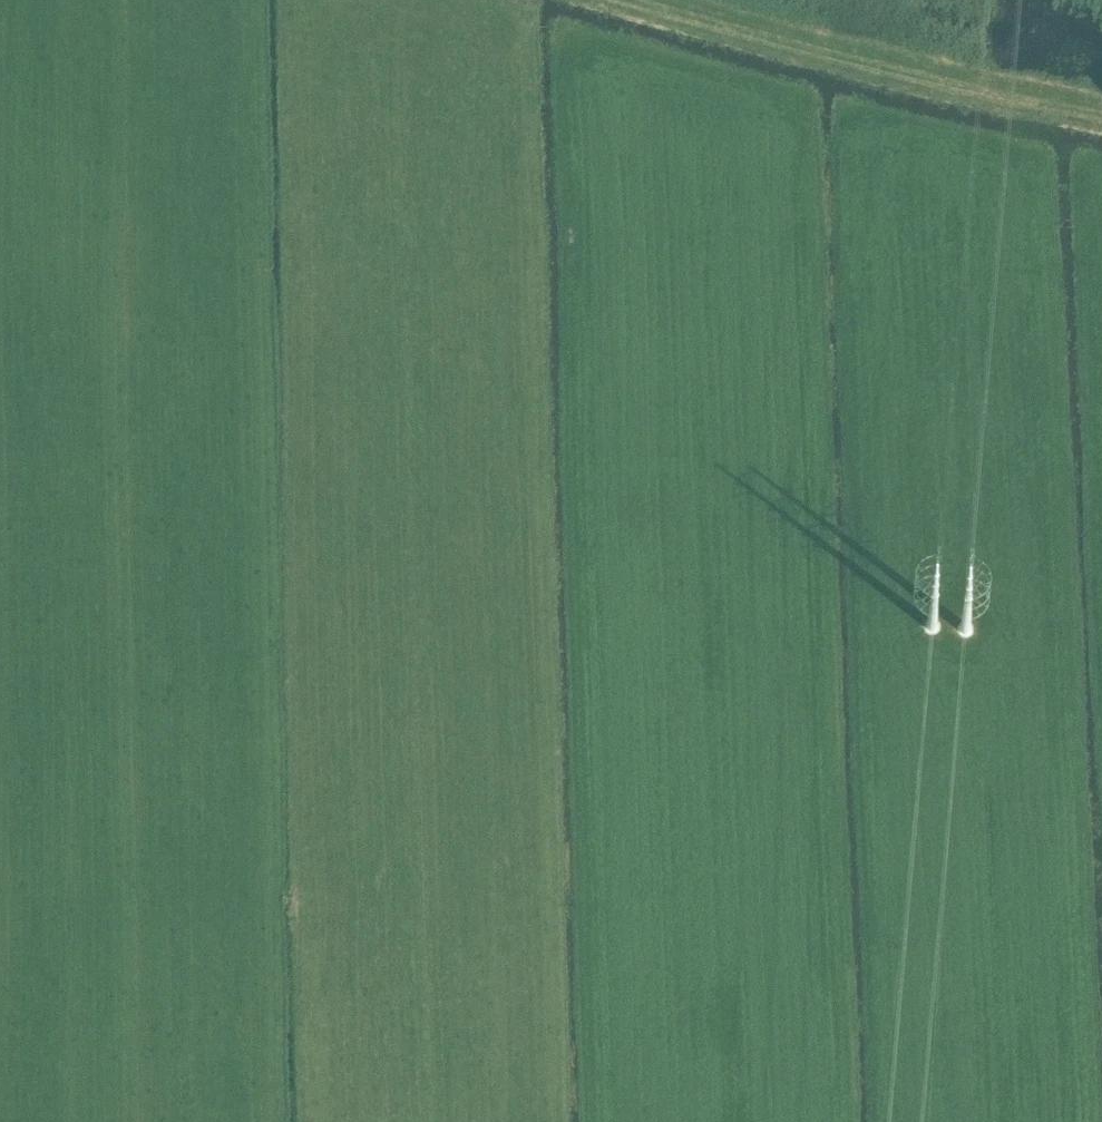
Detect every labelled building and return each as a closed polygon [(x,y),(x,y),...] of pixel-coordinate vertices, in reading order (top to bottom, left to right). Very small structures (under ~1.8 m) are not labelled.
[(926,625),(926,627),(926,628),(926,630),(927,631),(928,632),(929,632),(930,633),(932,633),(933,633),(934,632),(935,631),(936,630),(937,629),(937,627),(937,626),(937,625),(936,624),(935,623),(934,622),(932,621),(931,621),(930,622),(928,622),(927,623),(926,624),(926,625)] [(959,628),(959,630),(959,631),(960,632),(960,634),(961,635),(962,635),(964,636),(965,636),(967,636),(968,635),(969,634),(970,633),(970,632),(971,630),(970,629),(970,628),(969,626),(968,625),(967,625),(966,624),(964,624),(963,625),(962,625),(961,626),(960,627),(959,628)]
